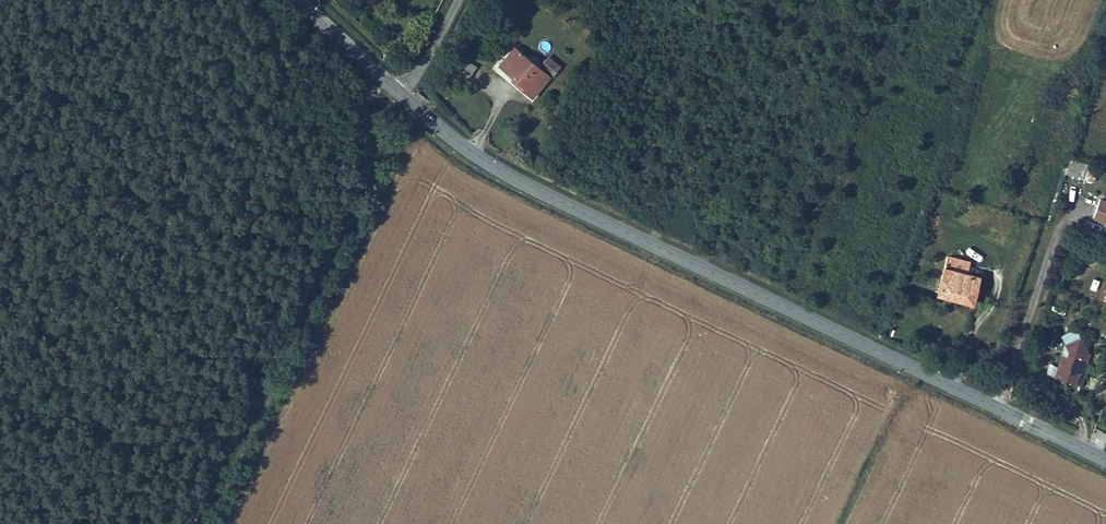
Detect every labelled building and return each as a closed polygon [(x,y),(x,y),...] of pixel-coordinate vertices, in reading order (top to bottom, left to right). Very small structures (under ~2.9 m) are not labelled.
[(532,97),(560,63),(548,53),(540,62),(516,42),(500,61),(515,74),(510,79),(532,97)] [(465,80),(478,67),(466,57),(453,71),(465,80)] [(1095,214),(1105,219),(1105,197),(1103,196),(1095,214)] [(971,301),(980,275),(964,270),(967,260),(947,254),(936,291),(971,301)] [(1064,339),(1067,347),(1082,342),(1079,334),(1064,339)] [(1084,357),(1091,355),(1082,342),(1067,347),(1072,359),(1066,358),(1061,371),(1081,380),(1087,366),(1084,357)]
